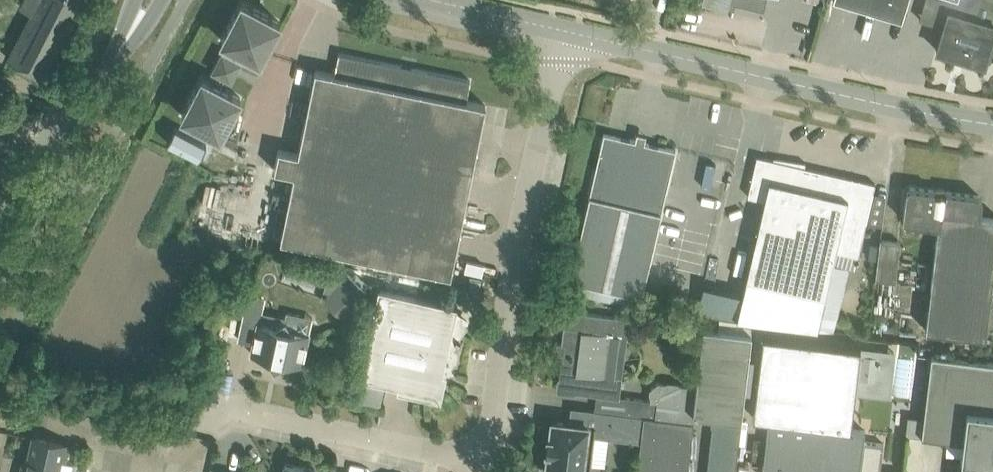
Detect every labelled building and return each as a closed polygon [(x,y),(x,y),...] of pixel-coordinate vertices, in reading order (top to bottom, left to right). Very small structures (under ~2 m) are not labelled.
[(26,67),(44,76),(83,0),(38,0),(8,58),(26,67)] [(902,18),(907,0),(844,0),(902,18)] [(936,49),(984,63),(985,58),(989,60),(992,48),(992,43),(990,42),(992,34),(992,5),(975,0),(966,0),(962,13),(948,8),(936,49)] [(242,1),(237,9),(225,31),(226,31),(222,39),(230,44),(231,45),(227,54),(223,52),(213,70),(217,72),(212,81),(211,80),(210,81),(202,76),(198,85),(197,84),(186,106),(182,115),(190,119),(190,120),(215,133),(216,132),(220,135),(225,127),(237,105),(236,105),(240,97),(232,92),(223,87),(228,78),(231,79),(240,62),(237,60),(242,51),(251,56),(252,55),(260,60),(264,51),(265,52),(277,30),(276,30),(280,21),(272,17),(272,16),(250,5),(250,6),(242,1)] [(294,173),(280,240),(451,275),(486,104),(466,100),(470,79),(339,53),(335,73),(315,69),(298,153),(278,148),(274,169),(294,173)] [(174,126),(166,141),(198,158),(206,143),(174,126)] [(570,279),(589,283),(642,295),(676,149),(604,132),(570,279)] [(816,169),(805,166),(805,164),(773,159),(757,155),(752,174),(747,195),(764,199),(746,277),(742,293),(822,311),(833,263),(854,268),(855,262),(857,262),(859,253),(875,182),(816,169)] [(906,222),(938,226),(940,226),(944,194),(933,193),(934,189),(910,186),(907,189),(903,218),(906,222)] [(938,226),(926,329),(985,336),(992,273),(992,216),(980,215),(982,198),(979,195),(946,191),(946,194),(944,194),(940,226),(938,226)] [(876,278),(895,280),(900,242),(881,239),(880,244),(879,254),(878,258),(876,278)] [(871,243),(869,257),(878,258),(879,254),(880,244),(871,243)] [(346,271),(321,299),(343,319),(368,291),(365,289),(369,284),(356,272),(352,276),(346,271)] [(358,376),(417,390),(419,390),(423,390),(426,390),(428,389),(430,388),(433,387),(434,386),(437,383),(438,382),(439,381),(440,379),(441,377),(442,376),(442,374),(448,348),(454,338),(461,342),(463,340),(456,335),(466,320),(456,314),(458,305),(438,301),(378,287),(358,376)] [(244,315),(259,318),(263,296),(248,293),(244,315)] [(566,390),(597,394),(619,397),(629,317),(566,309),(562,343),(564,343),(559,377),(567,378),(566,390)] [(257,322),(251,352),(269,356),(269,359),(273,365),(277,366),(283,362),(284,360),(302,364),(306,344),(309,334),(312,316),(287,311),(286,316),(285,320),(276,326),(257,322)] [(695,414),(714,416),(707,471),(735,471),(741,419),(752,332),(704,326),(703,326),(696,386),(694,405),(693,413),(695,414)] [(880,470),(883,442),(863,440),(864,429),(850,427),(854,392),(860,346),(763,334),(753,416),(769,418),(765,457),(763,471),(897,471),(880,470)] [(860,346),(854,392),(888,396),(894,350),(860,346)] [(924,415),(921,435),(962,440),(960,456),(964,456),(962,471),(992,471),(992,361),(931,354),(924,415)] [(625,413),(694,421),(695,414),(693,413),(694,405),(696,386),(680,385),(664,383),(657,382),(652,386),(651,399),(628,396),(625,413)] [(542,471),(554,471),(558,471),(558,469),(583,471),(590,471),(594,435),(641,441),(637,471),(687,471),(694,421),(625,413),(602,410),(600,426),(552,420),(550,437),(548,436),(546,450),(548,450),(547,457),(544,456),(542,471)] [(32,429),(46,431),(48,416),(34,413),(32,429)] [(73,463),(59,460),(63,443),(54,441),(34,436),(26,471),(71,471),(73,463)] [(314,469),(285,463),(283,471),(313,471),(314,469)]
